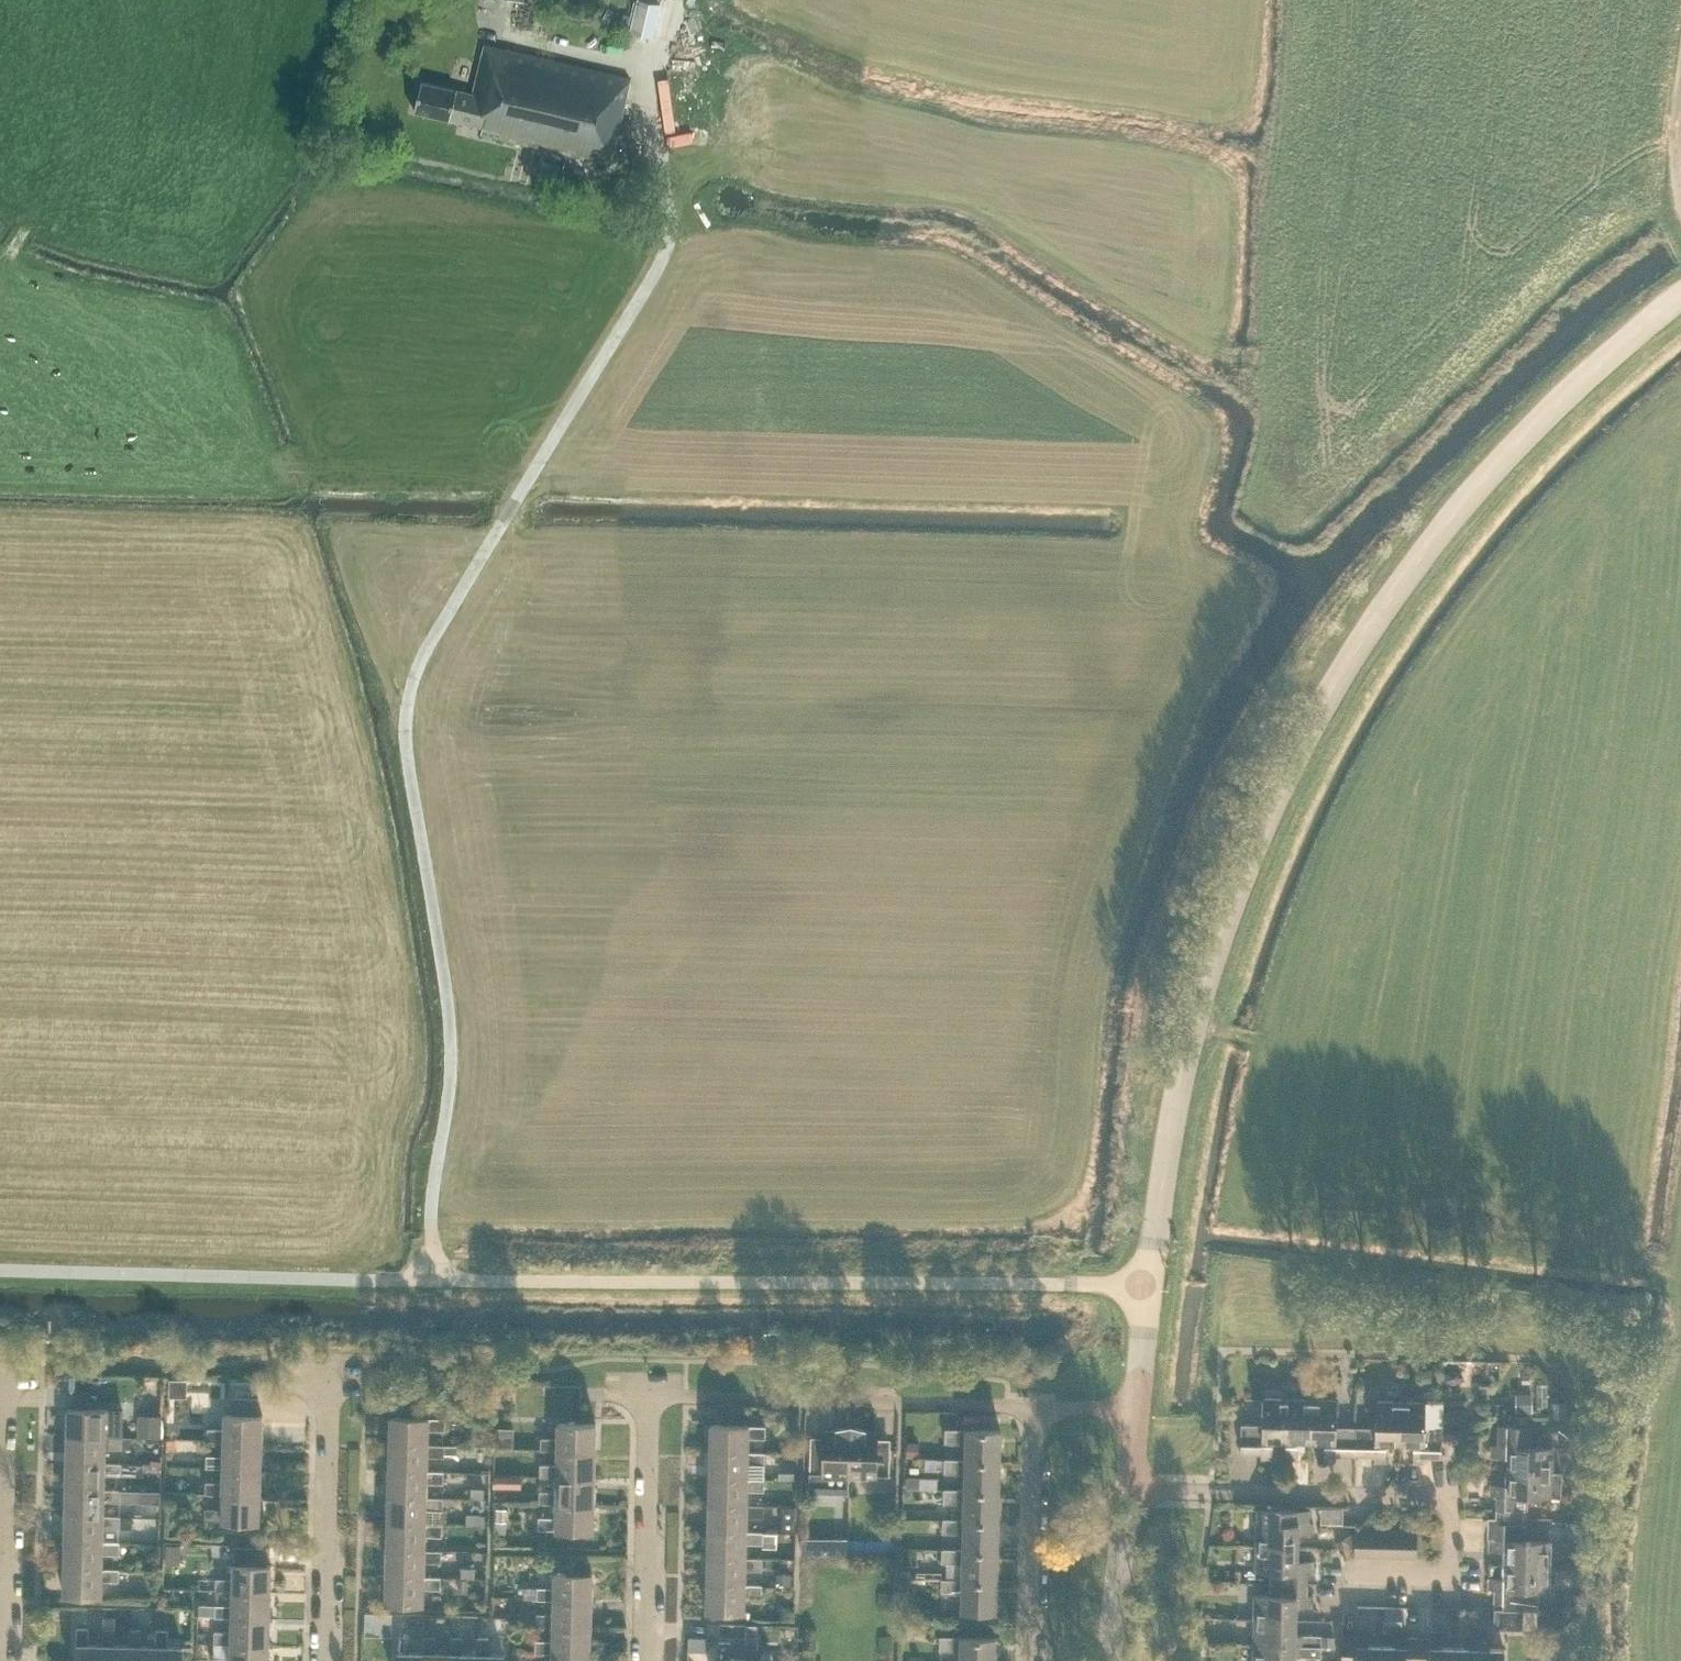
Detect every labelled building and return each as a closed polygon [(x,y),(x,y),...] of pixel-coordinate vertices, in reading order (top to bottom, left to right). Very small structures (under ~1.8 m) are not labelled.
[(639,0),(638,0),(631,30),(653,34),(660,5),(639,0)] [(619,75),(513,50),(512,50),(485,44),(473,93),(421,81),(414,110),(483,126),(481,133),(607,163),(607,164),(608,165),(630,78),(619,75)] [(561,169),(558,185),(583,190),(587,174),(561,169)] [(1462,1372),(1454,1367),(1445,1371),(1445,1380),(1452,1386),(1461,1382),(1462,1372)] [(1515,1413),(1531,1413),(1531,1394),(1515,1394),(1515,1413)] [(1272,1440),(1285,1440),(1286,1399),(1262,1398),(1261,1425),(1241,1424),(1240,1453),(1261,1453),(1260,1459),(1272,1459),(1272,1440)] [(231,1415),(258,1415),(259,1400),(232,1399),(231,1415)] [(1311,1399),(1286,1399),(1285,1440),(1284,1460),(1295,1460),(1296,1440),(1310,1441),(1311,1399)] [(1311,1399),(1310,1441),(1323,1441),(1323,1461),(1335,1461),(1335,1454),(1353,1454),(1354,1427),(1335,1426),(1336,1400),(1311,1399)] [(1385,1442),(1399,1443),(1400,1402),(1375,1401),(1374,1427),(1354,1427),(1353,1454),(1373,1455),(1373,1462),(1384,1462),(1385,1442)] [(1551,1402),(1551,1420),(1567,1419),(1566,1401),(1551,1402)] [(1425,1402),(1400,1402),(1399,1443),(1412,1443),(1412,1463),(1423,1463),(1424,1456),(1440,1457),(1441,1428),(1424,1428),(1425,1402)] [(67,1408),(67,1435),(106,1436),(106,1422),(121,1423),(121,1411),(106,1410),(106,1409),(67,1408)] [(224,1442),(261,1442),(262,1416),(225,1414),(224,1430),(208,1429),(208,1441),(224,1442)] [(1509,1457),(1508,1471),(1551,1472),(1552,1447),(1530,1447),(1530,1427),(1527,1427),(1527,1415),(1512,1415),(1512,1426),(1497,1426),(1496,1446),(1491,1446),(1490,1457),(1509,1457)] [(137,1437),(160,1438),(161,1417),(138,1416),(137,1437)] [(390,1416),(389,1443),(426,1445),(426,1444),(427,1430),(443,1430),(444,1419),(428,1419),(428,1418),(390,1416)] [(556,1449),(595,1450),(595,1424),(557,1423),(556,1438),(539,1437),(539,1449),(556,1449)] [(710,1424),(710,1451),(748,1452),(748,1438),(765,1439),(766,1427),(749,1427),(749,1425),(710,1424)] [(810,1444),(808,1492),(848,1494),(849,1476),(849,1469),(850,1428),(837,1428),(837,1431),(823,1430),(823,1445),(810,1444)] [(875,1475),(888,1475),(889,1447),(876,1446),(877,1432),(863,1431),(863,1428),(850,1428),(849,1469),(849,1476),(875,1477),(875,1475)] [(944,1458),(944,1460),(999,1461),(1000,1431),(944,1429),(944,1442),(965,1443),(964,1459),(944,1458)] [(494,1431),(494,1447),(513,1447),(513,1431),(494,1431)] [(67,1435),(66,1462),(105,1463),(106,1448),(121,1449),(121,1437),(106,1436),(67,1435)] [(131,1437),(121,1437),(121,1449),(131,1449),(131,1437)] [(165,1438),(165,1450),(167,1451),(175,1451),(175,1438),(167,1438),(165,1438)] [(223,1468),(261,1469),(261,1442),(224,1442),(223,1456),(207,1456),(207,1468),(223,1468)] [(389,1443),(388,1470),(426,1471),(426,1456),(443,1456),(443,1454),(443,1444),(426,1444),(426,1445),(389,1443)] [(905,1457),(918,1457),(918,1443),(906,1443),(905,1457)] [(443,1444),(443,1454),(456,1454),(457,1444),(443,1444)] [(538,1475),(555,1476),(594,1477),(595,1450),(556,1449),(556,1464),(538,1464),(538,1475)] [(710,1451),(709,1478),(747,1479),(747,1464),(765,1464),(765,1453),(748,1453),(748,1452),(710,1451)] [(998,1491),(999,1461),(944,1460),(936,1460),(936,1459),(925,1459),(925,1471),(935,1471),(936,1466),(944,1467),(943,1472),(964,1473),(963,1490),(998,1491)] [(66,1462),(65,1488),(105,1489),(105,1475),(120,1475),(120,1464),(105,1464),(105,1463),(66,1462)] [(120,1475),(131,1475),(131,1464),(120,1464),(120,1475)] [(778,1465),(778,1479),(793,1479),(793,1465),(778,1465)] [(222,1494),(260,1495),(261,1469),(223,1468),(222,1483),(206,1482),(206,1494),(222,1494)] [(426,1471),(388,1470),(387,1496),(425,1497),(425,1482),(442,1482),(443,1471),(426,1471)] [(1560,1472),(1551,1472),(1508,1471),(1508,1485),(1490,1485),(1490,1496),(1496,1496),(1496,1509),(1499,1509),(1498,1518),(1522,1518),(1523,1510),(1524,1510),(1524,1497),(1551,1497),(1560,1498),(1560,1472)] [(504,1488),(505,1476),(493,1475),(493,1488),(504,1488)] [(554,1503),(593,1504),(594,1477),(555,1476),(555,1491),(538,1490),(538,1502),(554,1502),(554,1503)] [(905,1488),(937,1489),(937,1477),(905,1476),(905,1488)] [(709,1478),(708,1504),(747,1505),(747,1490),(764,1491),(764,1480),(747,1479),(709,1478)] [(105,1490),(105,1489),(65,1488),(65,1515),(105,1516),(105,1501),(120,1502),(120,1490),(105,1490)] [(470,1488),(469,1498),(484,1499),(484,1488),(470,1488)] [(998,1521),(998,1491),(963,1490),(943,1489),(943,1502),(963,1503),(963,1519),(963,1520),(998,1521)] [(120,1490),(120,1502),(134,1502),(134,1490),(120,1490)] [(221,1521),(259,1522),(260,1495),(222,1494),(221,1509),(206,1509),(205,1520),(221,1520),(221,1521)] [(442,1509),(442,1498),(425,1497),(387,1496),(387,1522),(425,1524),(425,1523),(425,1509),(442,1509)] [(553,1529),(593,1530),(593,1504),(554,1503),(554,1517),(537,1516),(537,1528),(553,1528),(553,1529)] [(708,1504),(707,1530),(745,1531),(746,1517),(763,1518),(763,1505),(747,1505),(708,1504)] [(495,1508),(495,1521),(496,1521),(495,1533),(506,1533),(506,1508),(495,1508)] [(1256,1509),(1256,1522),(1255,1546),(1298,1548),(1298,1534),(1312,1535),(1312,1523),(1307,1523),(1308,1510),(1256,1509)] [(65,1515),(64,1541),(104,1542),(104,1541),(105,1527),(120,1528),(120,1516),(104,1516),(105,1516),(65,1515)] [(467,1516),(467,1526),(479,1526),(480,1517),(480,1516),(467,1516)] [(1506,1551),(1506,1565),(1549,1566),(1550,1541),(1523,1541),(1524,1524),(1522,1524),(1522,1518),(1498,1518),(1499,1523),(1495,1523),(1494,1539),(1489,1539),(1488,1551),(1506,1551)] [(781,1519),(781,1531),(794,1531),(795,1519),(781,1519)] [(997,1551),(998,1521),(963,1520),(963,1519),(942,1519),(942,1533),(963,1533),(962,1549),(962,1550),(997,1551)] [(387,1522),(386,1549),(424,1550),(424,1549),(424,1536),(441,1536),(442,1524),(425,1523),(425,1524),(387,1522)] [(1355,1555),(1370,1556),(1371,1530),(1356,1529),(1355,1555)] [(707,1530),(707,1557),(745,1558),(745,1543),(762,1543),(762,1547),(776,1547),(777,1533),(762,1533),(762,1532),(745,1532),(745,1531),(707,1530)] [(1386,1530),(1371,1530),(1370,1556),(1385,1556),(1386,1530)] [(1386,1530),(1385,1556),(1401,1557),(1402,1530),(1386,1530)] [(1417,1531),(1402,1530),(1401,1557),(1416,1557),(1417,1531)] [(813,1554),(842,1554),(842,1538),(814,1538),(813,1554)] [(64,1541),(64,1567),(104,1568),(104,1553),(119,1554),(119,1542),(104,1541),(104,1542),(64,1541)] [(179,1565),(180,1545),(167,1545),(166,1564),(179,1565)] [(1297,1561),(1298,1548),(1255,1546),(1254,1572),(1270,1572),(1269,1584),(1282,1584),(1306,1585),(1306,1573),(1311,1574),(1311,1562),(1297,1561)] [(996,1580),(997,1551),(962,1550),(962,1549),(941,1548),(941,1562),(962,1563),(962,1579),(996,1580)] [(386,1549),(385,1575),(423,1577),(423,1576),(424,1562),(441,1562),(441,1550),(424,1549),(424,1550),(386,1549)] [(707,1557),(706,1583),(744,1584),(745,1570),(761,1570),(762,1558),(745,1558),(707,1557)] [(231,1591),(270,1592),(271,1565),(232,1564),(232,1578),(216,1577),(215,1589),(231,1590),(231,1591)] [(1549,1591),(1549,1566),(1506,1565),(1506,1578),(1488,1577),(1487,1589),(1494,1589),(1494,1602),(1495,1602),(1494,1609),(1522,1610),(1537,1610),(1538,1590),(1549,1591)] [(104,1568),(64,1567),(63,1595),(102,1596),(102,1581),(119,1581),(119,1569),(104,1568)] [(474,1568),(461,1568),(460,1578),(474,1579),(474,1568)] [(553,1598),(553,1599),(591,1600),(592,1572),(553,1571),(553,1587),(536,1586),(536,1587),(524,1587),(524,1597),(536,1597),(536,1598),(553,1598)] [(775,1585),(790,1586),(790,1573),(776,1573),(775,1585)] [(423,1577),(385,1575),(384,1603),(423,1604),(423,1588),(440,1588),(440,1576),(423,1576),(423,1577)] [(995,1611),(996,1580),(962,1579),(940,1578),(940,1592),(962,1593),(961,1610),(995,1611)] [(457,1589),(467,1589),(467,1580),(457,1579),(457,1589)] [(744,1584),(706,1583),(706,1610),(743,1611),(744,1596),(761,1596),(761,1585),(744,1584)] [(1306,1585),(1282,1584),(1269,1584),(1269,1595),(1254,1594),(1253,1619),(1296,1621),(1297,1607),(1310,1608),(1310,1596),(1305,1596),(1306,1585)] [(230,1617),(269,1618),(270,1592),(231,1591),(230,1604),(215,1604),(215,1607),(215,1616),(230,1616),(230,1617)] [(552,1625),(552,1626),(590,1627),(591,1600),(553,1599),(553,1613),(536,1612),(535,1624),(552,1625)] [(793,1621),(793,1607),(781,1606),(780,1621),(793,1621)] [(42,1607),(41,1631),(52,1631),(52,1608),(42,1607)] [(215,1616),(215,1607),(202,1607),(202,1615),(215,1616)] [(1522,1610),(1494,1609),(1493,1628),(1522,1629),(1522,1610)] [(392,1614),(375,1614),(364,1614),(364,1629),(375,1630),(392,1630),(392,1614)] [(230,1644),(268,1645),(269,1618),(230,1617),(230,1631),(214,1631),(214,1643),(230,1643),(230,1644)] [(1296,1635),(1296,1621),(1253,1619),(1252,1644),(1320,1646),(1320,1635),(1309,1635),(1296,1635)] [(719,1623),(718,1636),(744,1637),(744,1624),(719,1623)] [(746,1624),(745,1643),(756,1643),(757,1624),(746,1624)] [(552,1651),(552,1652),(590,1653),(590,1627),(552,1626),(552,1640),(535,1639),(535,1651),(552,1651)] [(75,1660),(102,1660),(102,1644),(88,1644),(88,1627),(77,1627),(76,1644),(75,1644),(75,1660)] [(102,1660),(128,1660),(129,1645),(114,1645),(115,1628),(103,1628),(102,1644),(102,1660)] [(128,1660),(154,1660),(155,1646),(141,1645),(141,1628),(130,1628),(129,1645),(128,1660)] [(154,1660),(182,1660),(182,1646),(167,1646),(168,1629),(156,1629),(155,1646),(154,1660)] [(1380,1646),(1367,1645),(1368,1631),(1356,1630),(1356,1636),(1342,1635),(1341,1660),(1380,1660),(1380,1646)] [(1380,1660),(1416,1660),(1417,1637),(1407,1637),(1407,1632),(1396,1632),(1395,1646),(1380,1646),(1380,1660)] [(1454,1647),(1441,1647),(1441,1632),(1430,1632),(1430,1637),(1417,1637),(1416,1660),(1453,1660),(1454,1647)] [(1453,1660),(1478,1660),(1478,1633),(1469,1633),(1468,1647),(1454,1647),(1453,1660)] [(1503,1649),(1490,1648),(1490,1634),(1478,1633),(1478,1660),(1503,1660),(1503,1649)] [(396,1660),(423,1660),(423,1651),(410,1651),(410,1636),(398,1635),(397,1651),(396,1651),(396,1660)] [(1321,1635),(1320,1646),(1323,1646),(1334,1646),(1335,1635),(1321,1635)] [(423,1660),(449,1660),(449,1652),(435,1652),(436,1636),(424,1636),(424,1651),(423,1651),(423,1660)] [(995,1638),(940,1636),(940,1650),(959,1650),(959,1660),(994,1660),(995,1638)] [(449,1660),(475,1660),(476,1653),(461,1652),(462,1637),(451,1637),(451,1652),(449,1652),(449,1660)] [(475,1660),(503,1660),(503,1653),(488,1653),(488,1638),(476,1637),(476,1653),(475,1660)] [(717,1660),(744,1660),(744,1659),(730,1658),(731,1642),(719,1642),(719,1658),(717,1658),(717,1660)] [(744,1660),(771,1660),(756,1659),(756,1643),(745,1643),(745,1659),(744,1659),(744,1660)] [(268,1645),(230,1644),(229,1657),(214,1657),(213,1660),(268,1660),(268,1645)] [(1320,1646),(1252,1644),(1252,1660),(1295,1660),(1295,1655),(1320,1656),(1320,1646)] [(590,1653),(552,1652),(551,1660),(590,1660),(590,1653)]
